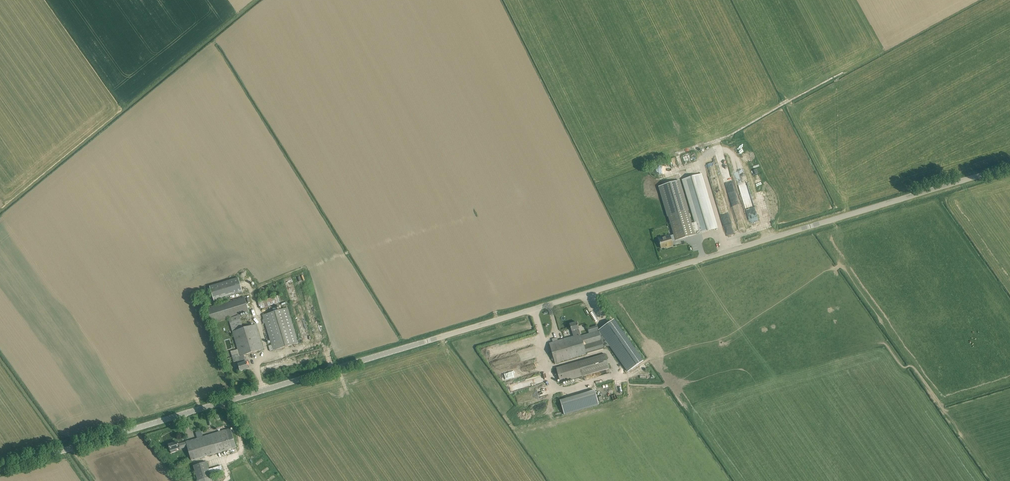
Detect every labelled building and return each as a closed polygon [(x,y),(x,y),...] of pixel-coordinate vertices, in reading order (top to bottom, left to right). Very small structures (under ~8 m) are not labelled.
[(702,174),(683,180),(695,222),(691,223),(695,234),(698,233),(698,234),(718,228),(702,174)] [(679,181),(659,186),(674,235),(675,239),(675,240),(695,235),(695,234),(691,223),(679,181)] [(753,205),(748,184),(743,185),(744,191),(746,191),(750,206),(753,205)] [(670,235),(658,239),(661,248),(666,247),(666,248),(673,246),(671,240),(675,239),(674,235),(670,236),(670,235)] [(243,292),(239,278),(238,278),(210,286),(214,301),(243,292)] [(257,300),(260,309),(280,303),(277,294),(257,300)] [(244,296),(207,308),(211,323),(249,312),(244,296)] [(298,343),(297,338),(287,307),(263,315),(272,345),(269,346),(270,351),(298,343)] [(229,318),(240,356),(244,355),(263,349),(256,325),(243,328),(239,315),(229,318)] [(599,330),(599,331),(600,335),(601,340),(603,346),(611,346),(628,371),(642,361),(613,320),(599,330)] [(577,322),(570,324),(573,337),(581,334),(577,322)] [(589,333),(581,336),(584,345),(601,340),(600,335),(599,331),(589,333)] [(553,342),(549,344),(551,348),(555,364),(560,362),(560,361),(570,358),(571,358),(581,355),(586,354),(584,345),(581,336),(581,334),(573,337),(566,339),(558,341),(553,342)] [(601,340),(584,345),(586,354),(604,349),(603,346),(601,340)] [(244,355),(240,356),(238,357),(237,354),(232,355),(234,362),(237,361),(240,371),(249,369),(246,362),(244,355)] [(605,354),(577,362),(581,376),(609,368),(605,354)] [(560,382),(581,376),(577,362),(556,368),(560,382)] [(516,395),(518,404),(524,402),(523,401),(545,395),(543,388),(516,395)] [(561,399),(564,414),(601,405),(598,390),(561,399)] [(188,447),(188,448),(192,460),(236,447),(231,428),(186,442),(178,444),(178,442),(169,445),(171,453),(177,451),(176,449),(179,448),(179,449),(188,447)] [(198,480),(211,477),(209,469),(207,462),(193,466),(198,480)] [(221,465),(209,469),(211,477),(223,473),(221,465)]
